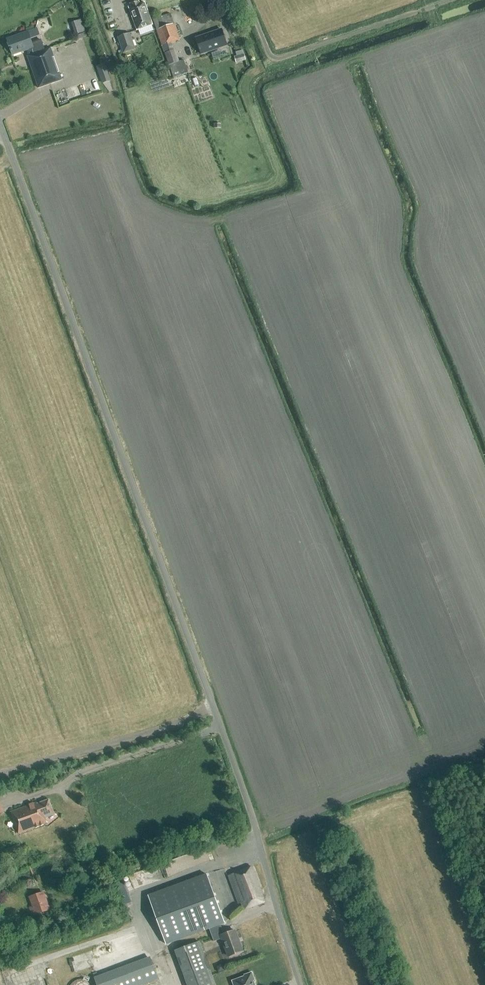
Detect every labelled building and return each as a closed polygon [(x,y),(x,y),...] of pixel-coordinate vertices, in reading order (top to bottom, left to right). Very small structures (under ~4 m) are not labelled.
[(152,26),(145,3),(140,5),(139,3),(131,5),(132,8),(129,8),(137,31),(152,26)] [(174,50),(171,43),(181,39),(176,24),(174,24),(171,14),(152,20),(156,31),(161,46),(162,46),(174,78),(188,73),(183,60),(179,62),(175,50),(174,50)] [(78,38),(87,35),(82,18),(72,22),(78,38)] [(47,48),(45,49),(41,39),(32,43),(31,40),(41,36),(38,29),(28,33),(28,32),(7,40),(13,55),(27,50),(29,55),(27,56),(38,86),(46,83),(47,85),(62,79),(54,59),(52,60),(47,48)] [(196,38),(201,54),(227,45),(222,30),(196,38)] [(134,50),(129,34),(117,37),(122,54),(134,50)] [(244,55),(235,57),(236,63),(246,61),(244,55)] [(103,83),(110,80),(104,65),(97,67),(103,83)] [(138,70),(127,74),(130,83),(141,80),(138,70)] [(44,816),(53,813),(49,800),(38,804),(37,802),(11,812),(19,833),(47,823),(44,816)] [(19,845),(5,850),(9,862),(23,856),(19,845)] [(252,867),(228,876),(239,904),(241,903),(244,910),(265,902),(252,867)] [(243,951),(235,931),(224,935),(220,924),(223,923),(206,876),(150,897),(167,944),(209,928),(214,942),(222,939),(229,957),(243,951)] [(124,879),(117,881),(124,904),(131,902),(124,879)] [(50,910),(44,892),(29,897),(32,907),(29,908),(32,917),(50,910)] [(200,942),(175,951),(188,984),(215,984),(200,942)] [(159,979),(152,960),(96,982),(97,984),(143,984),(159,979)] [(252,973),(244,975),(244,977),(232,981),(234,984),(255,984),(253,981),(255,980),(252,973)]
